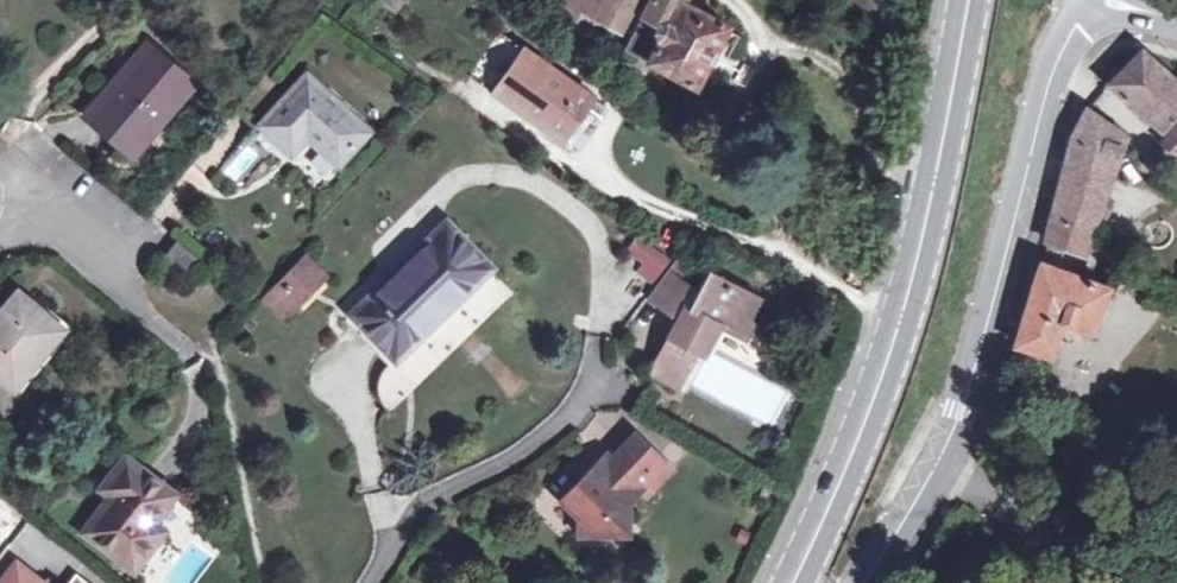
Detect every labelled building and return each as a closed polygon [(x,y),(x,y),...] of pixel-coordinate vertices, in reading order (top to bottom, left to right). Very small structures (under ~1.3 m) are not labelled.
[(594,16),(565,0),(557,17),(586,32),(594,16)] [(565,0),(594,16),(616,27),(630,0),(565,0)] [(680,1),(681,0),(649,0),(624,48),(695,86),(696,83),(709,90),(736,36),(724,30),(726,26),(680,1)] [(132,154),(192,82),(146,43),(85,115),(132,154)] [(566,142),(595,98),(523,48),(493,93),(566,142)] [(1141,49),(1109,85),(1160,129),(1176,110),(1176,81),(1141,49)] [(337,162),(367,131),(305,74),(260,125),(288,151),(301,138),(304,140),(308,136),(337,162)] [(1091,228),(1097,212),(1104,214),(1111,197),(1103,194),(1123,136),(1087,109),(1084,114),(1075,129),(1067,154),(1043,240),(1079,252),(1088,227),(1091,228)] [(1176,124),(1162,143),(1176,155),(1176,125),(1176,124)] [(221,173),(243,185),(261,151),(239,139),(221,173)] [(378,398),(389,410),(512,290),(445,221),(352,312),(394,357),(382,368),(378,398)] [(639,240),(632,250),(646,261),(639,271),(650,280),(665,258),(639,240)] [(181,273),(194,256),(177,243),(164,259),(181,273)] [(257,301),(282,326),(331,278),(305,253),(257,301)] [(1015,345),(1050,356),(1061,323),(1091,333),(1107,287),(1040,263),(1015,345)] [(665,311),(675,302),(689,288),(662,269),(644,297),(665,311)] [(683,307),(676,320),(648,374),(675,388),(710,321),(731,331),(738,318),(746,322),(749,316),(757,300),(705,272),(701,281),(686,309),(683,307)] [(53,339),(36,324),(45,313),(17,290),(0,310),(0,378),(12,387),(53,339)] [(676,320),(683,307),(675,302),(665,311),(676,320)] [(62,328),(45,313),(36,324),(53,339),(62,328)] [(623,445),(659,479),(670,468),(634,434),(623,445)] [(559,501),(576,517),(577,534),(612,534),(627,517),(628,501),(640,489),(645,494),(659,479),(623,445),(609,457),(605,453),(591,468),(596,473),(581,488),(576,483),(559,501)] [(151,521),(172,495),(125,458),(102,487),(112,494),(84,530),(133,566),(152,540),(143,533),(151,521)] [(591,468),(576,483),(581,488),(596,473),(591,468)] [(143,533),(152,540),(161,529),(151,521),(143,533)] [(0,578),(0,582),(44,582),(15,559),(0,578)] [(75,573),(66,582),(88,582),(75,573)]
